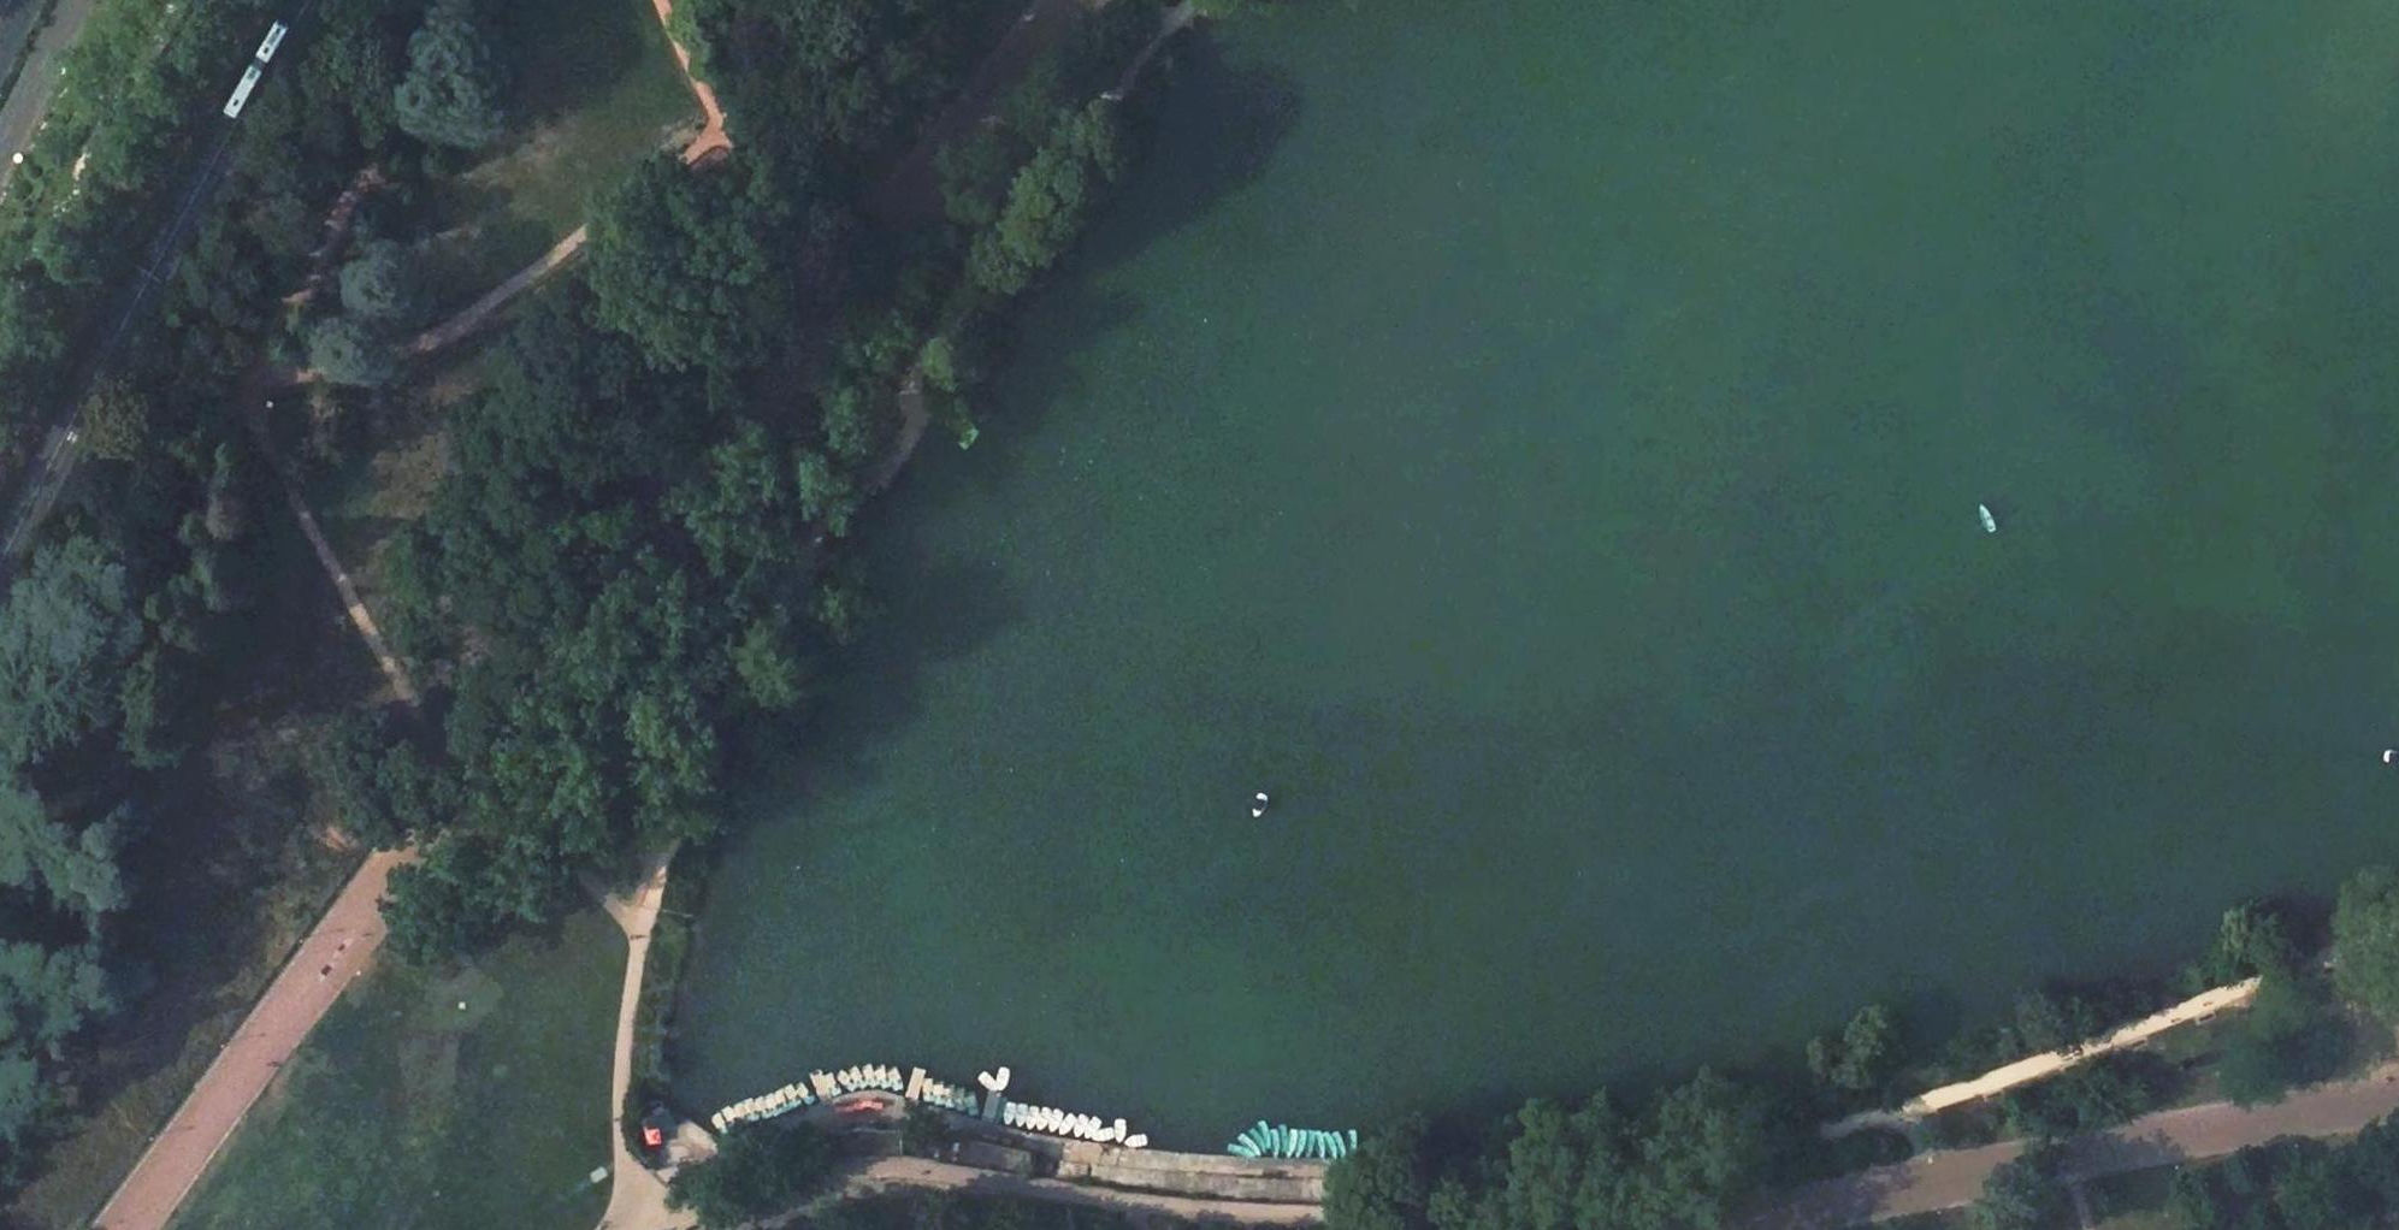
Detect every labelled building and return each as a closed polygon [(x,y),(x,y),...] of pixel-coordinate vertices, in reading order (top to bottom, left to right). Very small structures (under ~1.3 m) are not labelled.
[(671,1109),(647,1121),(654,1135),(678,1122),(671,1109)] [(847,1131),(824,1131),(825,1157),(904,1155),(903,1129),(882,1130),(878,1128),(870,1126),(860,1126),(852,1128),(847,1131)]
